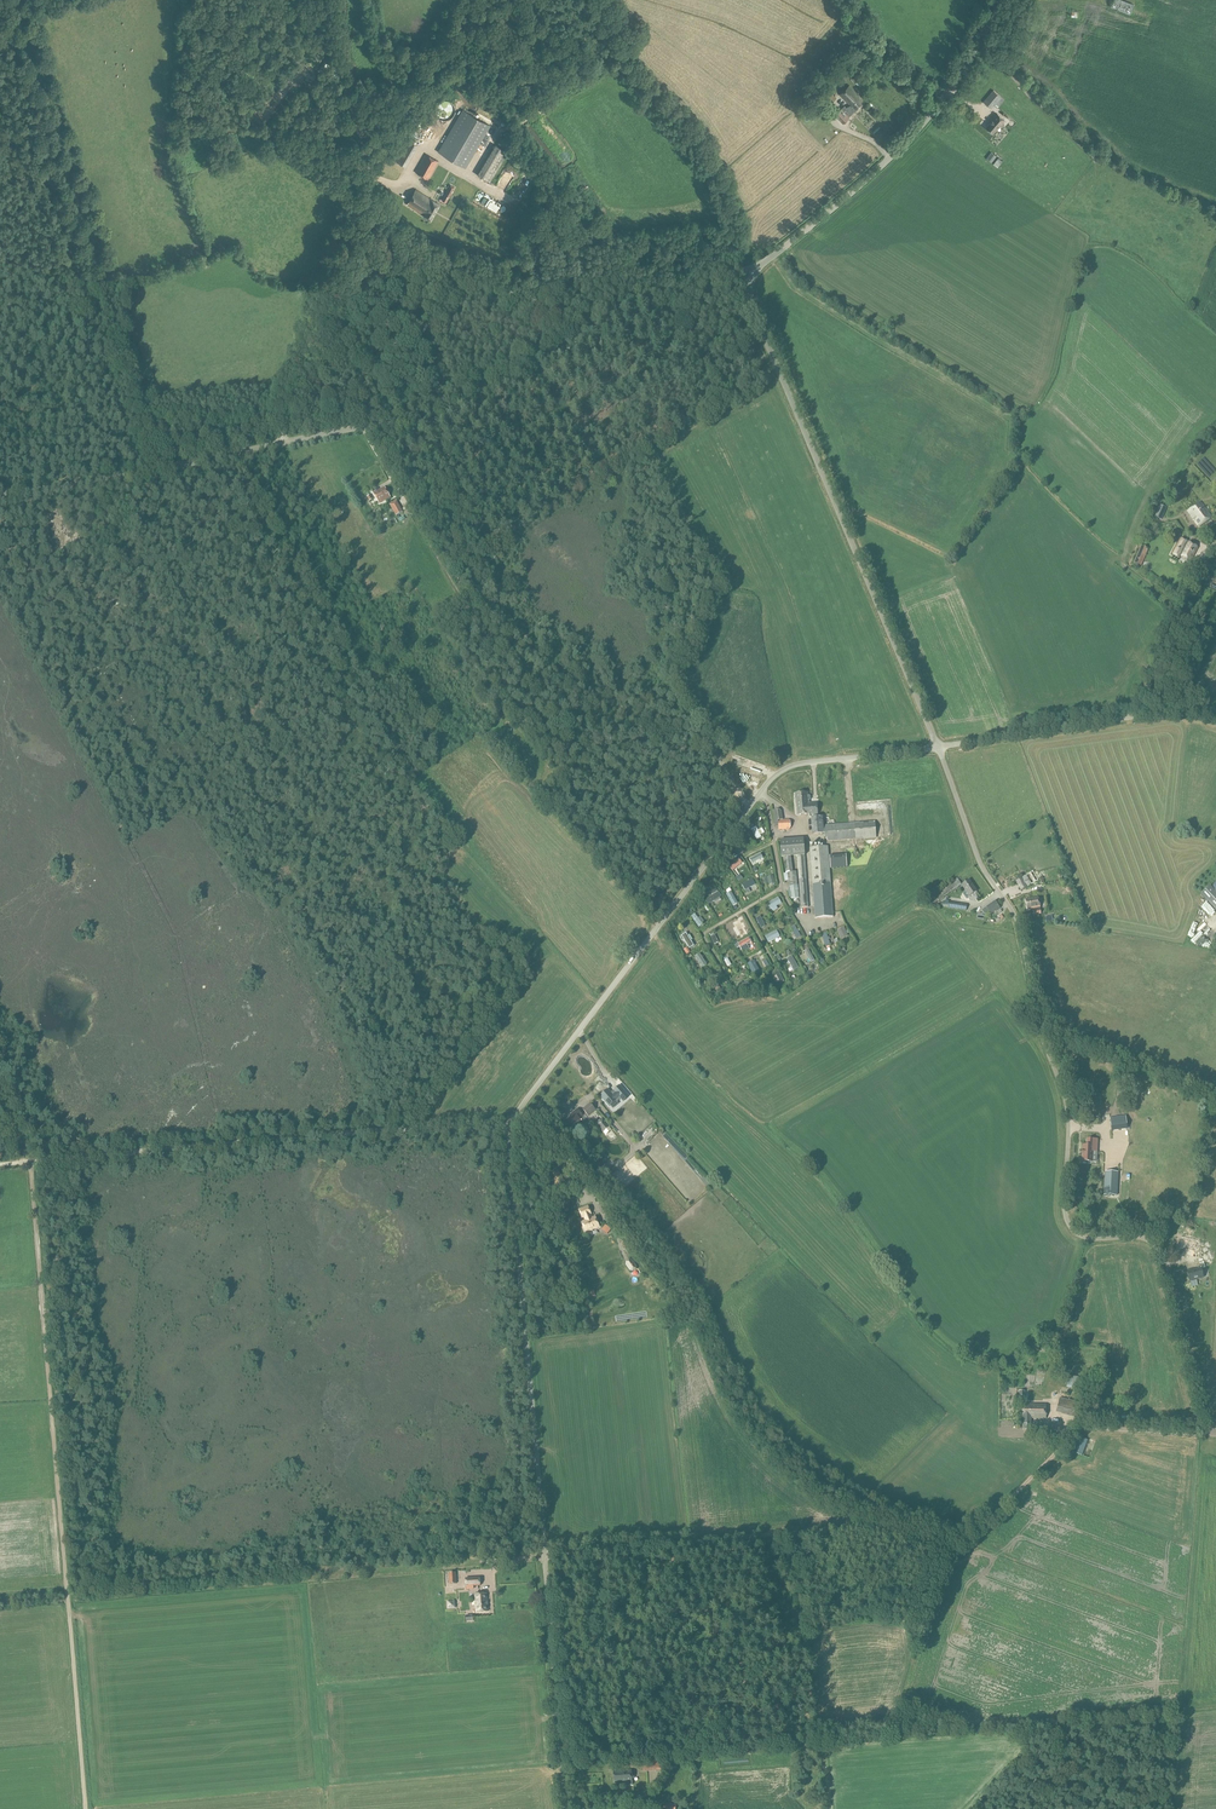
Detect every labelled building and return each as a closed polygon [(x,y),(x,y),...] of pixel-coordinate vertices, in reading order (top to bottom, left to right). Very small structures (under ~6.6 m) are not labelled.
[(1112,7),(1131,14),(1134,5),(1121,0),(1115,0),(1112,7)] [(862,46),(859,49),(845,62),(849,65),(865,50),(862,46)] [(852,72),(852,71),(839,62),(834,70),(847,79),(850,75),(852,72)] [(836,79),(829,74),(824,81),(830,86),(836,79)] [(858,86),(862,82),(858,77),(854,81),(858,86)] [(840,95),(850,105),(847,108),(845,106),(841,110),(835,115),(843,123),(850,116),(849,116),(865,101),(860,95),(850,85),(840,95)] [(822,96),(829,90),(825,86),(818,93),(822,96)] [(837,98),(829,90),(822,96),(830,104),(837,98)] [(994,105),(1002,97),(993,90),(983,101),(991,108),(994,105)] [(1002,97),(994,105),(997,108),(1005,100),(1002,97)] [(463,110),(438,151),(465,167),(490,125),(463,110)] [(429,122),(428,123),(432,127),(436,123),(434,121),(439,115),(434,111),(426,120),(429,122)] [(869,114),(862,121),(874,133),(881,127),(869,114)] [(997,114),(993,118),(1001,125),(1003,126),(1005,124),(1003,122),(1004,120),(997,114)] [(993,118),(986,127),(993,133),(1001,125),(993,118)] [(413,141),(403,162),(408,164),(419,144),(413,141)] [(483,175),(494,181),(510,152),(499,146),(483,175)] [(991,152),(986,159),(992,163),(997,156),(991,152)] [(426,154),(422,160),(415,172),(428,180),(439,161),(426,154)] [(998,157),(993,164),(998,167),(1003,161),(998,157)] [(451,185),(447,190),(442,200),(443,200),(446,202),(453,190),(455,187),(453,186),(451,185)] [(416,189),(406,205),(423,216),(431,220),(440,204),(432,200),(416,189)] [(379,503),(390,497),(385,487),(374,493),(379,503)] [(396,500),(389,504),(396,516),(403,512),(396,500)] [(1188,511),(1199,527),(1212,518),(1201,502),(1188,511)] [(1155,517),(1162,520),(1166,508),(1160,506),(1155,517)] [(1199,547),(1181,537),(1172,553),(1180,557),(1181,555),(1191,560),(1199,547)] [(1133,563),(1141,566),(1148,549),(1141,545),(1133,563)] [(745,765),(747,758),(736,753),(733,760),(745,765)] [(795,799),(796,815),(805,814),(804,804),(808,804),(808,801),(810,799),(810,796),(808,795),(807,795),(807,792),(795,793),(795,799)] [(829,816),(842,815),(841,802),(840,802),(839,795),(827,797),(828,807),(829,816)] [(816,803),(808,804),(804,804),(805,814),(812,814),(812,816),(814,816),(817,815),(816,803)] [(775,829),(789,829),(789,819),(780,819),(780,809),(775,809),(775,829)] [(814,817),(814,818),(811,818),(813,835),(824,834),(825,834),(825,826),(824,819),(822,819),(822,817),(817,817),(814,817)] [(875,822),(825,826),(825,834),(824,834),(828,841),(876,837),(875,822)] [(757,839),(761,836),(757,828),(752,831),(757,839)] [(804,838),(780,839),(781,855),(784,855),(790,855),(798,854),(805,854),(804,838)] [(881,844),(877,860),(884,862),(888,846),(881,844)] [(831,884),(828,847),(810,848),(813,885),(831,884)] [(805,854),(798,854),(801,907),(808,907),(805,854)] [(830,870),(847,869),(846,856),(829,858),(830,870)] [(728,865),(733,870),(736,868),(734,865),(737,863),(739,865),(742,863),(737,857),(728,865)] [(796,871),(787,872),(789,885),(797,884),(796,871)] [(1033,871),(1016,882),(1021,890),(1038,880),(1033,871)] [(773,876),(767,878),(769,885),(775,883),(773,876)] [(962,885),(958,878),(925,900),(928,905),(932,902),(933,903),(937,901),(938,903),(944,898),(944,897),(962,885)] [(753,879),(742,885),(745,891),(756,885),(753,879)] [(962,886),(970,896),(977,892),(969,881),(962,886)] [(833,917),(831,884),(813,885),(816,918),(833,917)] [(1215,910),(1215,893),(1210,886),(1201,894),(1215,910)] [(732,890),(725,892),(730,905),(737,903),(732,890)] [(747,900),(755,895),(753,891),(745,895),(747,900)] [(709,899),(711,903),(721,896),(719,892),(709,899)] [(771,909),(776,906),(782,903),(779,897),(768,903),(771,909)] [(1035,909),(1035,911),(1040,910),(1040,908),(1038,897),(1025,899),(1028,910),(1035,909)] [(995,901),(988,906),(985,908),(991,915),(1000,908),(995,901)] [(949,902),(948,908),(966,910),(967,904),(949,902)] [(691,915),(697,927),(701,924),(695,913),(691,915)] [(732,928),(743,922),(740,917),(729,922),(732,928)] [(793,938),(798,936),(794,925),(789,927),(793,938)] [(844,928),(837,930),(841,939),(848,936),(844,928)] [(768,941),(779,935),(777,930),(766,936),(768,941)] [(823,937),(825,945),(826,947),(830,946),(828,940),(828,939),(829,939),(829,937),(827,937),(826,933),(822,934),(823,937)] [(746,945),(750,942),(747,937),(737,943),(742,951),(747,948),(746,945)] [(802,950),(808,962),(812,959),(806,948),(802,950)] [(706,964),(700,953),(695,956),(702,967),(706,964)] [(794,968),(798,966),(792,955),(788,958),(794,968)] [(759,969),(756,962),(752,963),(751,960),(746,962),(750,972),(759,969)] [(775,972),(780,982),(780,983),(784,980),(779,970),(775,972)] [(814,975),(811,970),(805,974),(808,979),(814,975)] [(721,990),(715,980),(711,982),(717,992),(721,990)] [(617,1099),(616,1100),(608,1090),(600,1096),(609,1106),(614,1101),(617,1105),(615,1107),(620,1112),(626,1107),(621,1102),(620,1103),(617,1099)] [(590,1103),(583,1110),(589,1116),(596,1110),(590,1103)] [(1088,1121),(1111,1118),(1109,1106),(1086,1109),(1088,1121)] [(580,1118),(583,1116),(577,1109),(569,1116),(570,1117),(567,1120),(573,1127),(581,1120),(580,1118)] [(632,1115),(629,1118),(641,1129),(649,1120),(641,1113),(635,1119),(632,1115)] [(1127,1129),(1126,1117),(1110,1118),(1112,1131),(1127,1129)] [(611,1130),(609,1128),(610,1127),(607,1124),(602,1119),(596,1124),(603,1132),(604,1132),(605,1133),(604,1133),(606,1134),(606,1135),(611,1130)] [(1082,1155),(1082,1162),(1092,1162),(1093,1151),(1097,1151),(1098,1139),(1087,1139),(1087,1145),(1083,1145),(1082,1150),(1082,1155)] [(624,1185),(647,1168),(636,1154),(613,1171),(624,1185)] [(604,1168),(600,1172),(606,1179),(610,1176),(604,1168)] [(550,1174),(548,1174),(551,1182),(553,1181),(555,1187),(563,1183),(561,1177),(559,1170),(550,1173),(550,1174)] [(1105,1171),(1104,1195),(1117,1196),(1118,1172),(1105,1171)] [(595,1218),(592,1219),(590,1215),(591,1214),(588,1207),(579,1210),(582,1218),(584,1217),(587,1222),(583,1223),(586,1231),(598,1226),(595,1218)] [(1168,1246),(1170,1251),(1183,1247),(1184,1248),(1188,1247),(1187,1245),(1185,1245),(1183,1241),(1168,1246)] [(626,1261),(626,1265),(630,1270),(633,1271),(636,1269),(636,1266),(632,1260),(630,1259),(626,1261)] [(1187,1271),(1189,1281),(1203,1278),(1201,1269),(1205,1268),(1204,1265),(1198,1266),(1198,1269),(1187,1271)] [(1047,1345),(1035,1343),(1033,1350),(1045,1352),(1047,1345)] [(1056,1413),(1078,1418),(1081,1403),(1060,1397),(1056,1413)] [(1046,1404),(1023,1404),(1023,1430),(1031,1430),(1031,1418),(1046,1418),(1046,1404)] [(1113,1413),(1129,1414),(1130,1405),(1113,1404),(1113,1413)] [(1059,1436),(1041,1425),(1035,1434),(1054,1445),(1059,1436)] [(1082,1455),(1088,1440),(1082,1438),(1083,1435),(1076,1433),(1074,1439),(1073,1439),(1069,1451),(1082,1455)] [(481,1588),(480,1577),(465,1578),(466,1587),(474,1586),(474,1589),(481,1588)] [(488,1612),(486,1594),(474,1594),(476,1613),(488,1612)] [(613,1771),(614,1782),(631,1781),(630,1770),(613,1771)]
